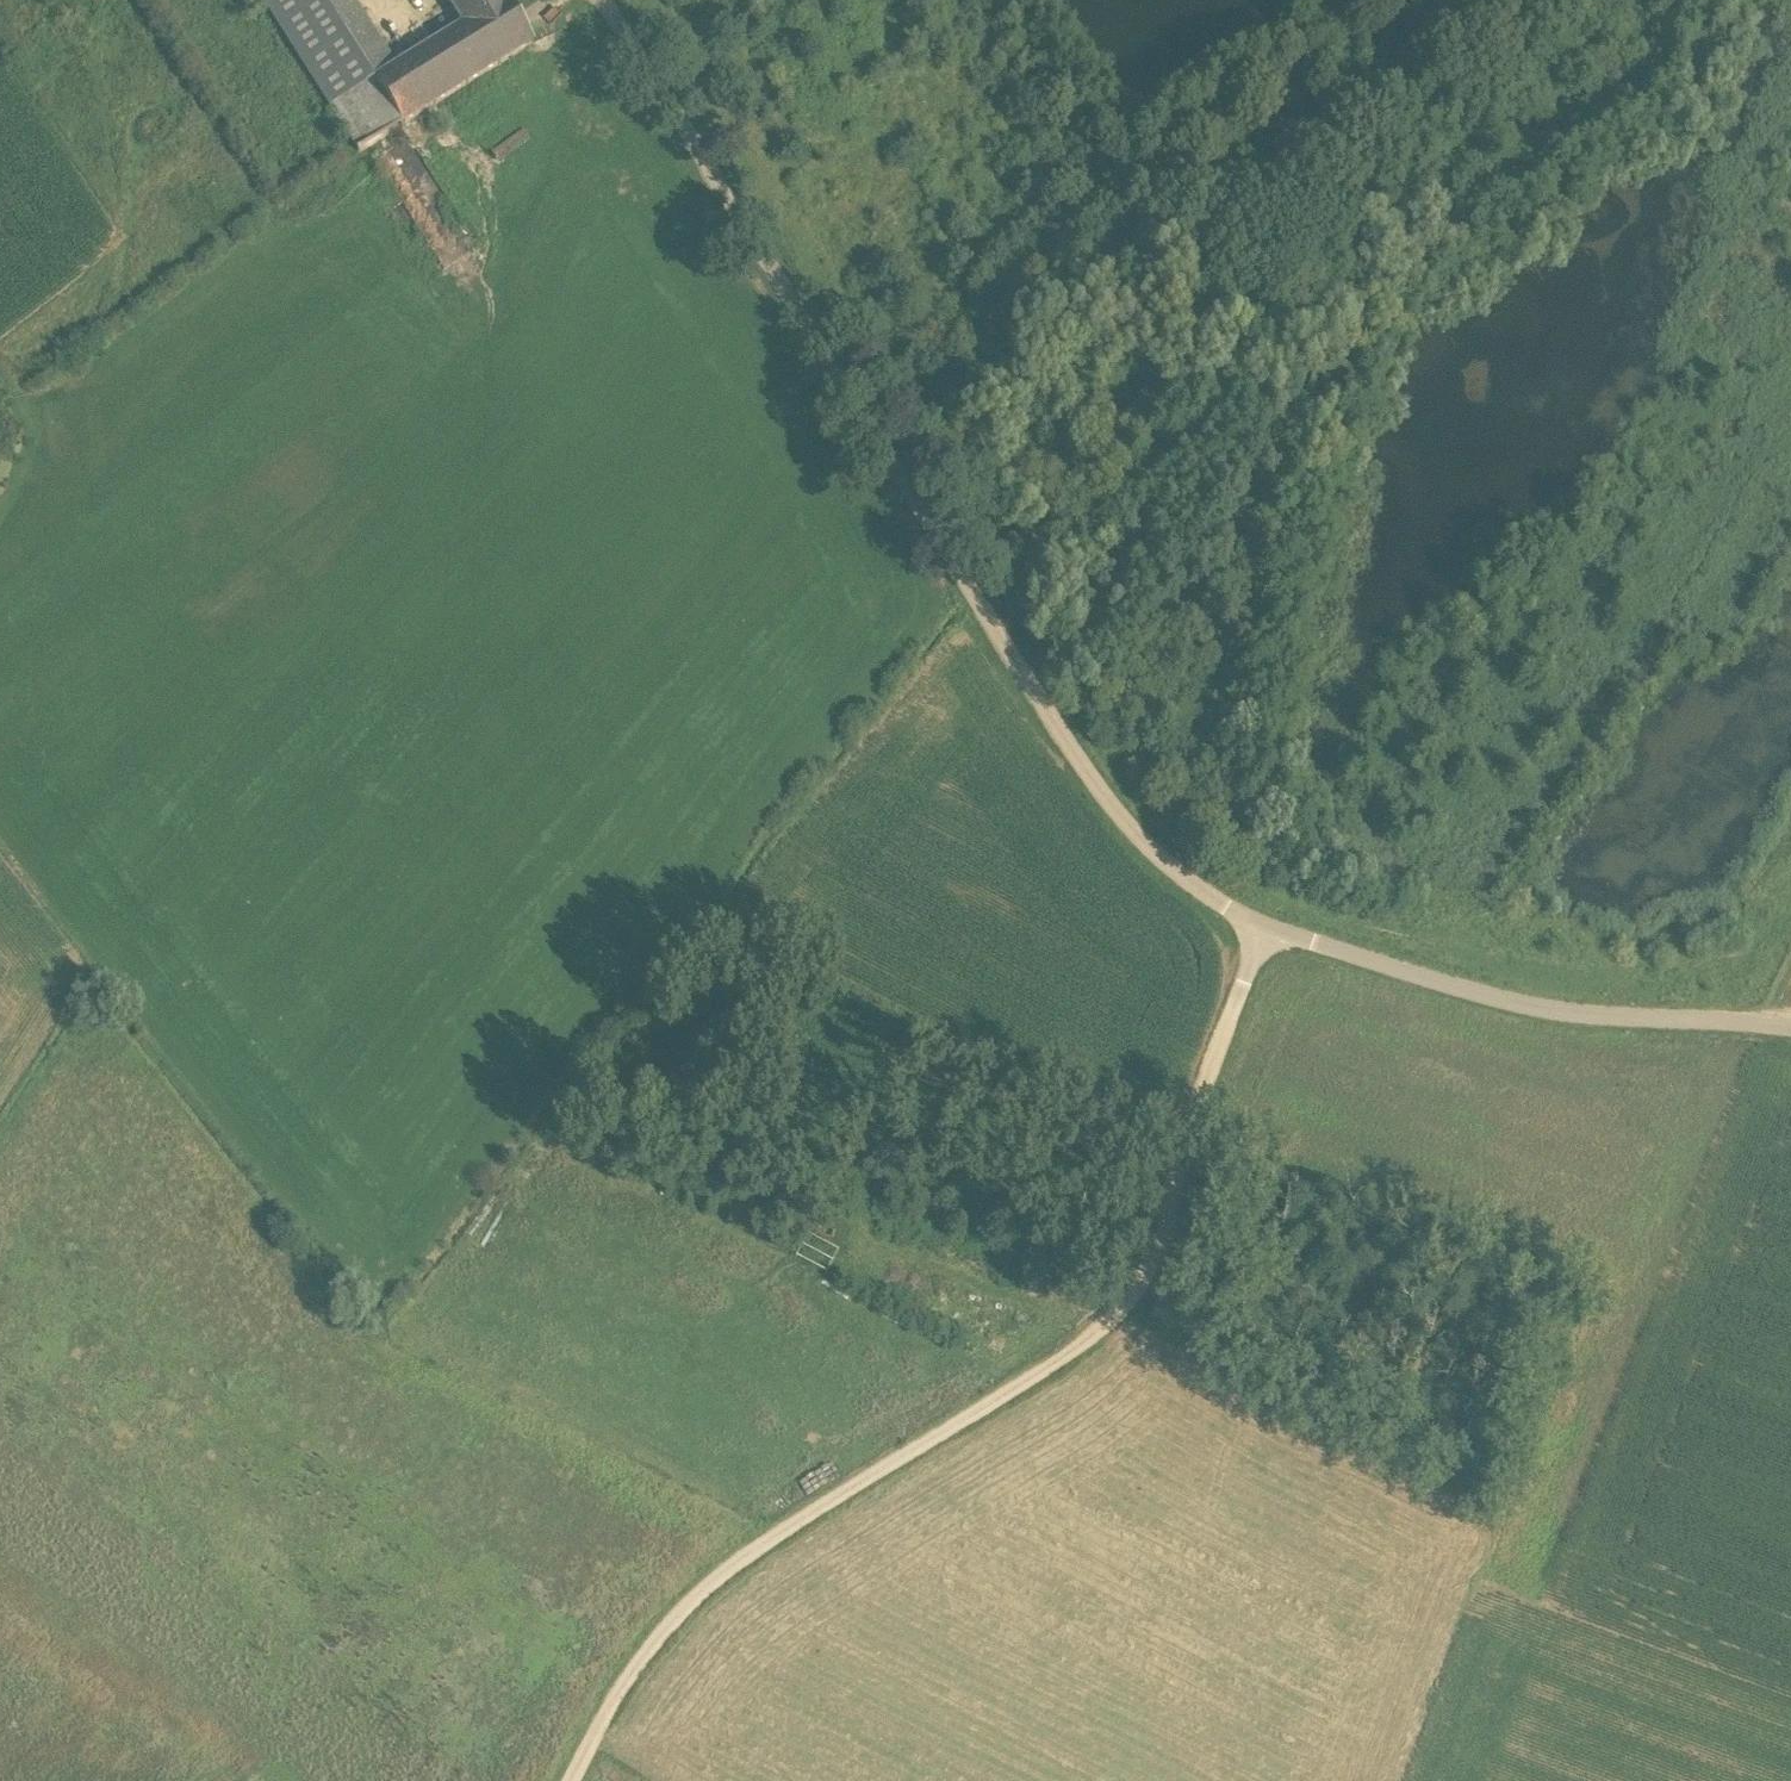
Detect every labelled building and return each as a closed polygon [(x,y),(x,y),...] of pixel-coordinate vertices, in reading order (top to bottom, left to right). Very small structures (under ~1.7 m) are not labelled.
[(332,109),(358,153),(442,101),(533,44),(534,44),(533,41),(532,41),(506,1),(507,1),(506,0),(447,0),(462,24),(398,65),(357,0),(261,0),(332,109)]
